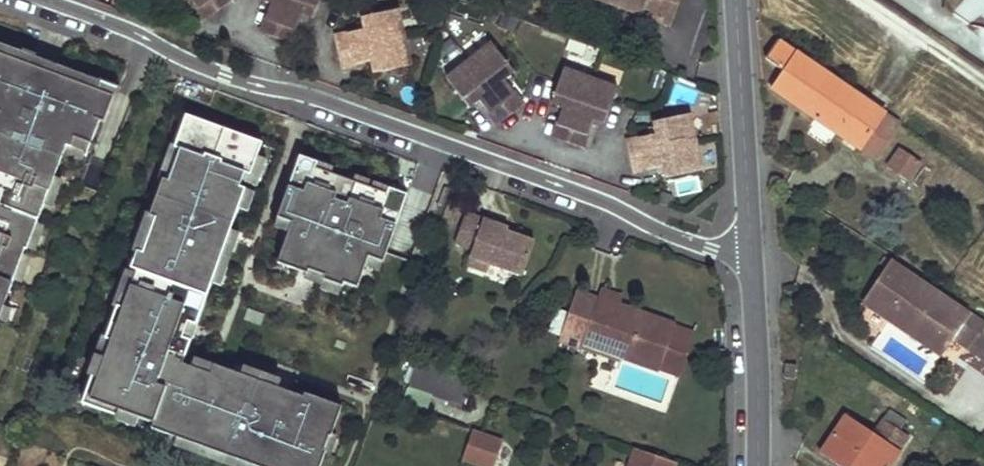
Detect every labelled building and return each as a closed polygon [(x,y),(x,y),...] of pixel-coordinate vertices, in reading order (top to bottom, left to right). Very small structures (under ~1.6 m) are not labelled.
[(188,0),(202,19),(228,0),(188,0)] [(271,1),(269,8),(260,34),(291,45),(300,20),(303,12),(310,15),(312,16),(318,0),(269,0),(271,1)] [(269,0),(263,0),(261,6),(269,8),(271,1),(269,0)] [(684,0),(602,0),(675,26),(684,0)] [(407,58),(389,5),(356,16),(357,19),(360,27),(353,30),(330,38),(341,68),(364,60),(370,58),(373,65),(374,69),(407,58)] [(303,12),(300,20),(307,23),(310,15),(303,12)] [(360,27),(357,19),(350,22),(353,30),(360,27)] [(512,69),(489,38),(443,72),(465,103),(469,100),(475,96),(481,103),(496,124),(522,104),(507,84),(502,76),(509,71),(512,69)] [(902,124),(779,39),(766,58),(784,70),(772,87),(877,160),(902,124)] [(6,113),(2,122),(0,128),(0,204),(48,222),(76,147),(81,149),(84,140),(101,146),(109,123),(115,125),(125,99),(108,92),(111,85),(0,43),(0,44),(0,111),(6,113)] [(370,58),(364,60),(366,67),(373,65),(370,58)] [(618,88),(563,68),(552,100),(556,101),(565,104),(562,113),(553,137),(584,149),(593,124),(596,116),(603,119),(606,120),(618,88)] [(502,76),(507,84),(514,79),(509,71),(502,76)] [(125,99),(128,92),(111,85),(108,92),(125,99)] [(475,96),(469,100),(475,107),(481,103),(475,96)] [(565,104),(556,101),(553,109),(562,113),(565,104)] [(701,162),(682,109),(649,121),(650,124),(652,131),(645,133),(623,141),(633,172),(656,164),(663,162),(665,169),(667,174),(701,162)] [(256,465),(321,465),(344,407),(308,395),(305,399),(216,365),(212,374),(185,363),(242,207),(236,205),(248,174),(253,175),(265,143),(189,115),(178,147),(184,149),(171,181),(166,179),(152,216),(157,218),(145,254),(139,251),(133,269),(139,271),(125,308),(120,305),(108,338),(112,340),(100,376),(95,374),(84,403),(120,417),(123,411),(155,423),(154,429),(256,465)] [(596,116),(593,124),(600,127),(603,119),(596,116)] [(652,131),(650,124),(643,126),(645,133),(652,131)] [(81,149),(97,155),(101,146),(84,140),(81,149)] [(908,182),(919,165),(899,151),(887,167),(908,182)] [(663,162),(656,164),(659,172),(665,169),(663,162)] [(405,201),(296,165),(274,228),(286,233),(269,279),(350,306),(362,271),(380,279),(405,201)] [(0,204),(0,343),(8,322),(13,308),(21,287),(26,274),(35,252),(36,252),(37,251),(42,238),(48,222),(0,204)] [(508,228),(465,213),(454,243),(472,250),(469,257),(489,265),(521,276),(534,241),(506,231),(508,228)] [(45,254),(50,241),(42,238),(37,251),(45,254)] [(489,265),(469,257),(466,265),(486,273),(489,265)] [(890,261),(864,301),(943,354),(954,339),(983,359),(983,323),(890,261)] [(30,290),(35,277),(26,274),(21,287),(30,290)] [(605,302),(581,294),(564,342),(588,350),(591,340),(627,352),(623,363),(682,382),(698,336),(622,311),(618,318),(601,312),(605,302)] [(601,312),(618,318),(622,311),(626,300),(607,294),(605,302),(601,312)] [(16,325),(22,311),(13,308),(8,322),(16,325)] [(627,352),(591,340),(588,350),(623,363),(627,352)] [(472,392),(477,378),(424,359),(419,372),(472,392)] [(796,365),(784,364),(782,378),(794,379),(796,365)] [(465,410),(472,392),(419,372),(412,390),(465,410)] [(850,411),(822,453),(841,465),(892,465),(910,439),(900,432),(882,420),(873,434),(852,420),(856,415),(850,411)] [(906,424),(888,412),(882,420),(900,432),(906,424)] [(459,460),(479,465),(493,465),(502,437),(470,427),(459,460)] [(641,457),(637,465),(665,465),(641,457)]
